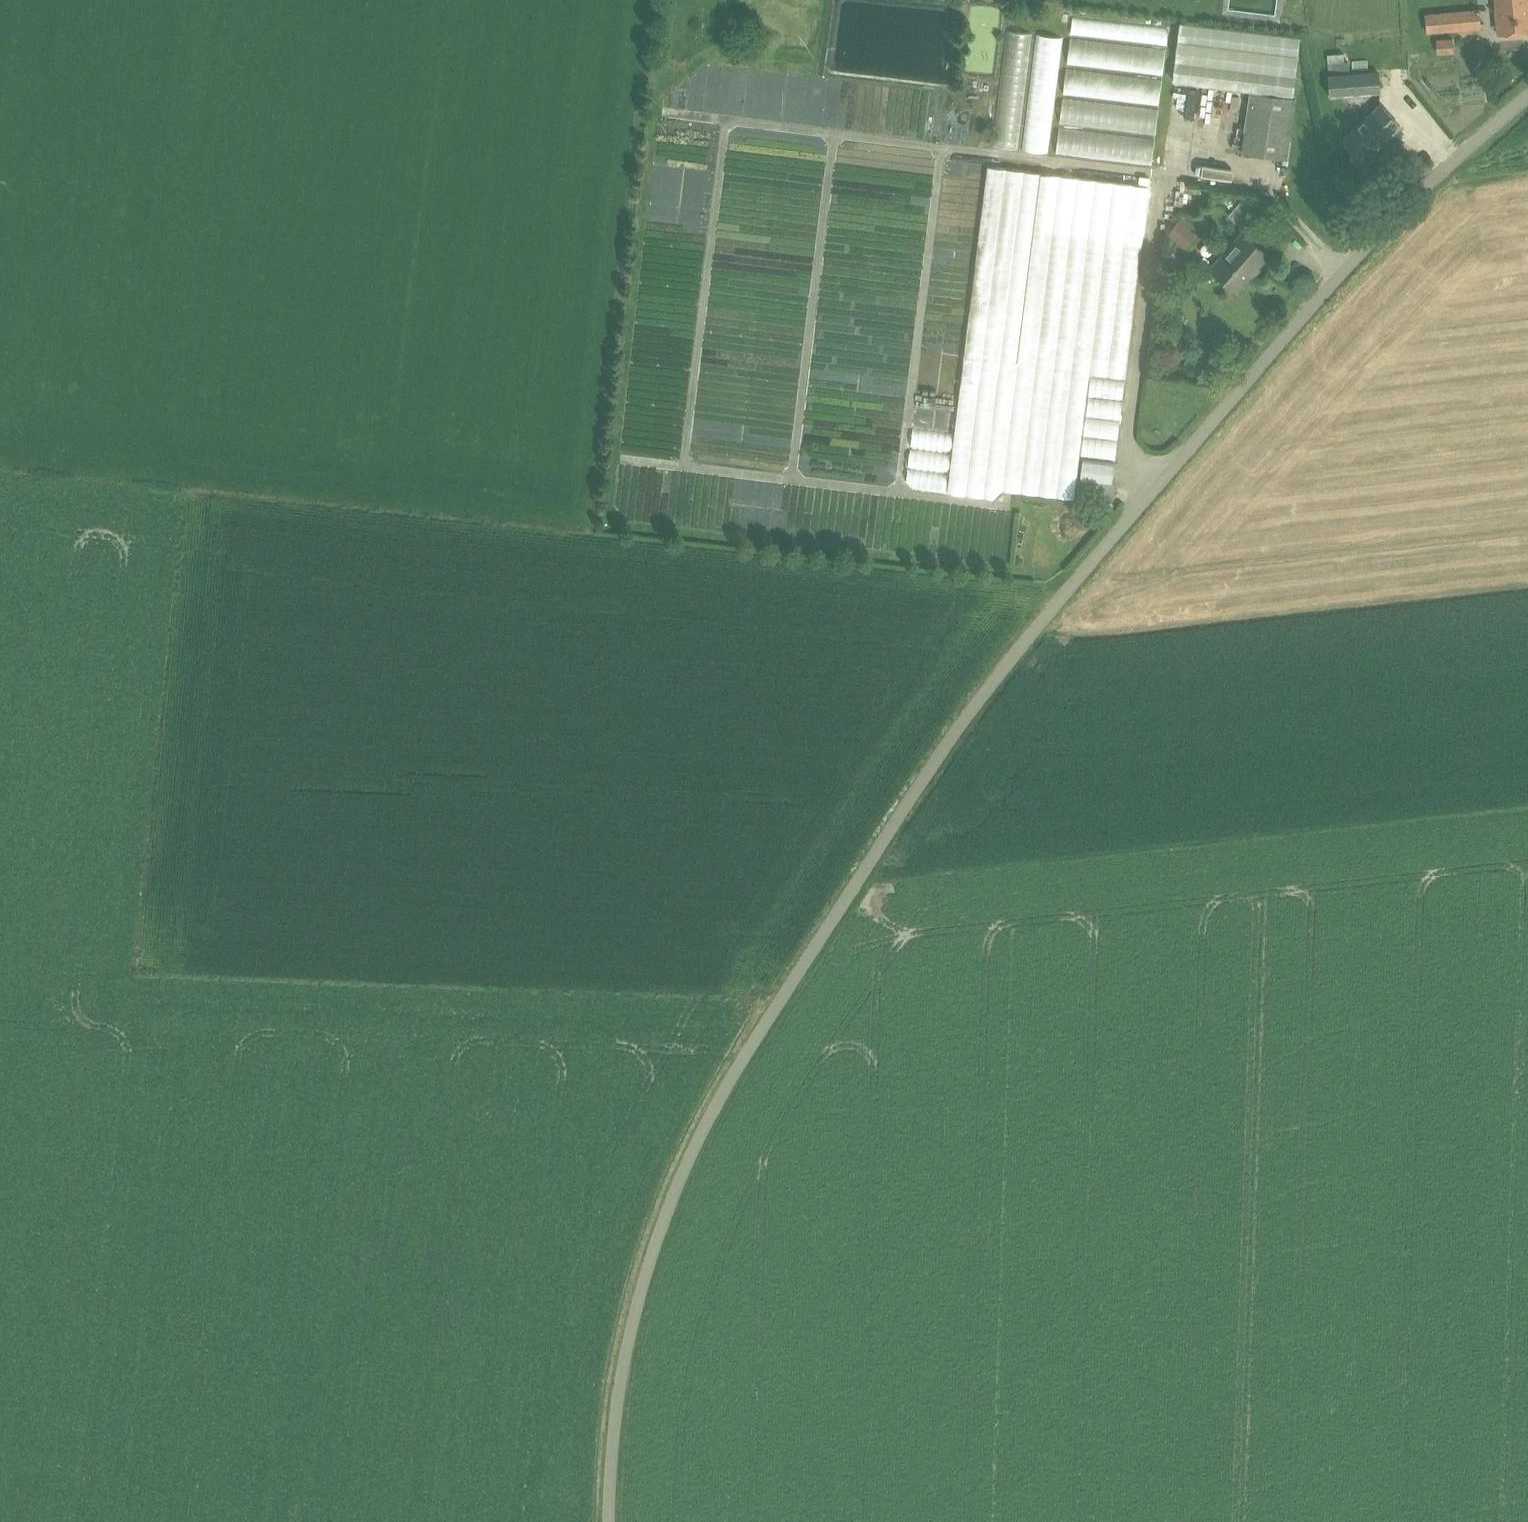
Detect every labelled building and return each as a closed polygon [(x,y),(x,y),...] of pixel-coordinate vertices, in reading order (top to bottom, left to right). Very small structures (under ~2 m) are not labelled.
[(1497,33),(1527,30),(1527,0),(1495,0),(1497,33)] [(1425,13),(1427,33),(1481,27),(1479,7),(1425,13)] [(1173,80),(1293,95),(1300,37),(1181,22),(1173,80)] [(1068,98),(1166,107),(1169,80),(1172,50),(1174,50),(1175,32),(1078,23),(1076,43),(1074,43),(1072,68),(1071,68),(1068,98)] [(1018,29),(1013,45),(1034,52),(1039,37),(1018,29)] [(1436,39),(1438,54),(1455,52),(1453,37),(1436,39)] [(1328,62),(1344,61),(1344,53),(1327,54),(1328,62)] [(1328,74),(1330,96),(1381,92),(1379,70),(1328,74)] [(1012,74),(1005,86),(1018,94),(1022,89),(1027,92),(1031,86),(1012,74)] [(1242,152),(1287,159),(1297,98),(1251,91),(1242,152)] [(1344,136),(1364,159),(1401,126),(1381,103),(1344,136)] [(1024,146),(1025,112),(1010,112),(1010,121),(1002,121),(1002,146),(1024,146)] [(1065,132),(1163,132),(1164,112),(1065,112),(1065,132)] [(1131,165),(1134,144),(1064,133),(1061,154),(1131,165)] [(1029,167),(991,164),(985,232),(999,234),(1000,218),(1024,220),(1029,167)] [(1137,380),(1156,173),(1143,172),(1143,178),(1064,171),(1059,216),(1052,215),(1048,263),(1052,264),(1051,274),(1042,274),(1038,310),(1082,314),(1073,414),(1093,416),(1091,441),(1101,442),(1099,457),(1121,459),(1129,379),(1137,380)] [(1231,214),(1249,229),(1260,217),(1242,202),(1231,214)] [(1189,229),(1193,223),(1184,216),(1169,234),(1185,246),(1195,234),(1189,229)] [(1211,267),(1237,291),(1270,254),(1243,230),(1211,267)] [(1116,480),(1114,493),(1126,496),(1129,483),(1116,480)]
